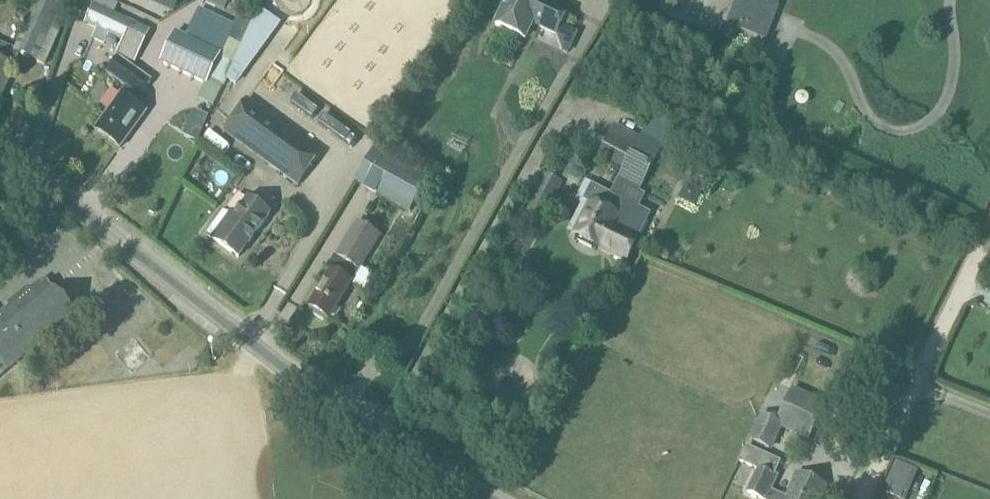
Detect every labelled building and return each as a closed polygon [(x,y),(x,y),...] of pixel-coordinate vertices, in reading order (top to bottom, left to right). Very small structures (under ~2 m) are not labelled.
[(15,49),(14,51),(20,54),(46,65),(66,19),(64,19),(57,16),(62,6),(48,0),(37,0),(33,10),(28,7),(22,9),(19,15),(23,21),(27,23),(15,49)] [(85,24),(97,29),(92,38),(104,44),(108,34),(123,42),(117,55),(134,63),(149,31),(113,14),(118,3),(110,0),(97,0),(85,24)] [(174,8),(178,0),(157,0),(174,8)] [(258,4),(252,0),(244,0),(232,19),(244,26),(258,4)] [(565,15),(541,4),(543,0),(506,0),(492,29),(522,43),(530,27),(553,39),(565,15)] [(670,10),(680,5),(678,0),(665,0),(670,10)] [(728,24),(741,29),(746,14),(760,19),(765,4),(758,1),(755,0),(738,0),(728,24)] [(746,14),(741,29),(766,39),(777,9),(776,8),(765,4),(760,19),(746,14)] [(282,24),(258,8),(227,80),(236,87),(282,24)] [(715,22),(712,30),(720,33),(723,25),(715,22)] [(162,60),(207,81),(221,51),(176,30),(162,60)] [(14,67),(20,54),(14,51),(15,49),(0,43),(0,98),(14,67)] [(119,59),(109,76),(121,85),(133,69),(119,59)] [(133,69),(121,85),(126,88),(137,96),(137,95),(148,80),(133,69)] [(142,100),(137,96),(126,88),(96,130),(120,148),(146,112),(138,106),(142,100)] [(223,132),(299,187),(323,153),(248,99),(223,132)] [(728,99),(722,110),(731,115),(737,105),(728,99)] [(303,111),(298,119),(315,130),(321,122),(303,111)] [(208,117),(197,112),(192,123),(203,127),(208,117)] [(640,138),(623,170),(617,179),(641,191),(673,128),(651,117),(640,138)] [(185,150),(197,155),(202,144),(190,138),(185,150)] [(363,186),(380,157),(374,153),(357,183),(363,186)] [(381,156),(380,157),(363,186),(410,213),(427,181),(381,156)] [(563,183),(544,174),(526,211),(545,220),(563,183)] [(583,201),(590,204),(573,236),(626,263),(637,240),(636,240),(649,216),(633,207),(641,191),(617,179),(610,194),(592,185),(583,201)] [(253,194),(249,199),(234,220),(224,212),(207,234),(238,258),(270,215),(263,210),(267,204),(253,194)] [(326,269),(330,271),(308,307),(330,320),(351,284),(352,285),(360,271),(381,236),(356,222),(335,256),(334,256),(326,269)] [(75,314),(55,290),(53,291),(47,284),(44,287),(41,283),(32,291),(30,288),(8,306),(10,308),(0,316),(0,376),(75,314)] [(788,393),(774,421),(773,425),(782,429),(812,443),(826,409),(788,393)] [(773,425),(774,421),(759,414),(748,440),(771,452),(782,429),(773,425)] [(738,462),(758,471),(748,493),(761,498),(822,498),(827,486),(798,473),(786,498),(771,491),(778,476),(773,474),(779,461),(745,446),(738,462)]
